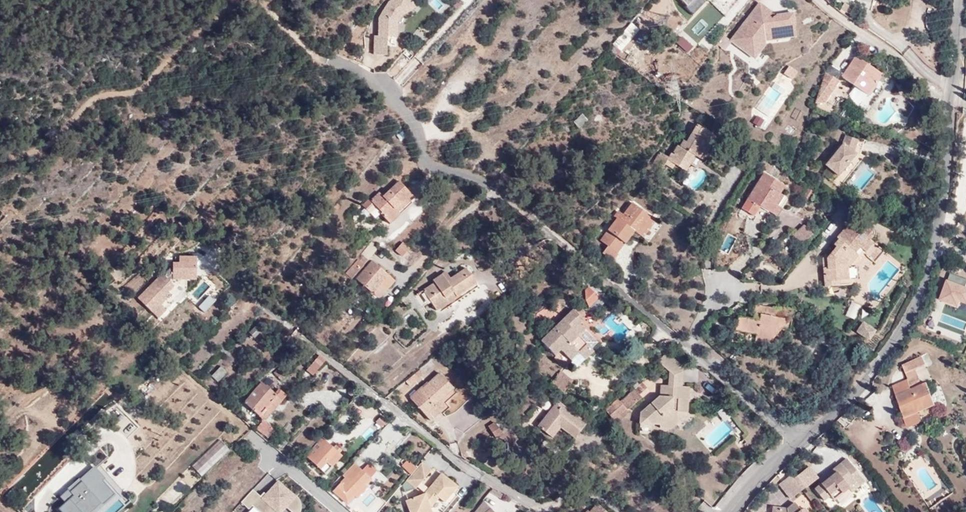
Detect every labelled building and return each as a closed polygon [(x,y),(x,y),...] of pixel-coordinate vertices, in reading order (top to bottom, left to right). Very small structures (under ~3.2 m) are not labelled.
[(380,33),(373,33),(373,53),(387,54),(387,44),(399,44),(399,13),(410,13),(410,0),(380,0),(380,33)] [(693,11),(704,0),(682,0),(693,11)] [(797,36),(793,13),(776,15),(775,16),(774,16),(774,17),(773,17),(772,18),(772,12),(760,3),(734,37),(741,43),(743,41),(754,48),(759,41),(765,41),(797,36)] [(843,4),(839,10),(847,16),(851,10),(843,4)] [(631,21),(612,42),(620,50),(639,29),(631,21)] [(754,48),(743,41),(741,43),(734,37),(731,41),(755,58),(766,44),(765,41),(759,41),(754,48)] [(855,57),(844,75),(842,78),(869,96),(882,75),(855,57)] [(792,78),(797,70),(788,65),(783,73),(792,78)] [(844,75),(830,65),(826,73),(840,81),(842,78),(844,75)] [(840,81),(826,73),(816,104),(823,108),(840,81)] [(581,114),(572,123),(578,129),(588,120),(581,114)] [(755,115),(751,122),(759,126),(763,119),(755,115)] [(706,143),(711,133),(697,124),(686,142),(683,140),(679,146),(678,144),(673,153),(671,152),(668,157),(667,160),(674,164),(685,171),(690,164),(687,162),(692,154),(696,156),(698,158),(707,143),(706,143)] [(716,136),(711,133),(706,143),(707,143),(710,145),(716,136)] [(852,147),(854,147),(856,140),(845,135),(842,144),(824,164),(837,175),(854,154),(852,152),(850,150),(852,147)] [(710,145),(707,143),(698,158),(702,160),(711,146),(710,145)] [(751,165),(759,153),(746,145),(739,157),(751,165)] [(667,160),(668,157),(660,152),(652,165),(660,170),(663,166),(670,170),(674,164),(667,160)] [(690,164),(696,156),(692,154),(687,162),(690,164)] [(785,186),(764,173),(746,201),(754,206),(756,204),(775,216),(786,199),(780,194),(785,186)] [(380,213),(388,222),(398,212),(394,209),(400,204),(404,207),(414,198),(400,181),(383,196),(379,193),(370,200),(369,199),(363,206),(370,213),(377,207),(381,212),(380,213)] [(807,187),(801,197),(807,200),(813,191),(807,187)] [(639,235),(652,218),(632,202),(623,214),(619,220),(616,218),(611,224),(607,229),(624,243),(634,231),(639,235)] [(398,212),(388,222),(390,224),(405,210),(404,207),(400,204),(394,209),(398,212)] [(619,220),(623,214),(618,210),(608,222),(611,224),(616,218),(619,220)] [(655,221),(652,218),(639,235),(643,238),(655,221)] [(801,243),(812,232),(803,222),(792,233),(801,243)] [(863,250),(872,241),(876,235),(876,233),(875,232),(874,230),(865,227),(862,232),(852,224),(834,244),(837,247),(830,256),(829,257),(829,267),(825,267),(827,286),(837,285),(837,280),(841,280),(848,279),(847,270),(847,266),(857,255),(856,253),(861,248),(863,250)] [(622,247),(624,243),(607,229),(599,240),(605,244),(610,238),(622,247)] [(726,253),(734,238),(728,234),(720,249),(726,253)] [(230,235),(219,245),(223,250),(234,240),(230,235)] [(875,243),(872,241),(863,250),(867,253),(875,243)] [(402,242),(395,250),(406,260),(411,255),(406,250),(408,248),(402,242)] [(172,260),(173,277),(196,276),(195,253),(179,254),(179,260),(172,260)] [(859,256),(857,255),(847,266),(847,270),(849,269),(849,268),(859,256)] [(363,256),(359,260),(364,264),(368,260),(363,256)] [(364,264),(359,260),(357,259),(345,273),(351,279),(364,264)] [(371,261),(356,279),(378,298),(386,288),(381,283),(388,275),(371,261)] [(457,292),(461,297),(477,287),(465,268),(450,278),(446,281),(441,273),(432,280),(433,282),(422,290),(434,307),(457,292)] [(446,281),(450,278),(444,271),(441,273),(446,281)] [(151,284),(171,303),(175,299),(170,294),(175,289),(161,274),(151,284)] [(965,305),(965,280),(948,274),(940,295),(965,305)] [(203,279),(189,294),(196,300),(210,285),(203,279)] [(157,317),(171,303),(151,284),(138,297),(157,317)] [(231,307),(238,297),(230,291),(223,300),(231,307)] [(440,311),(461,297),(457,292),(434,307),(436,310),(439,308),(440,311)] [(208,293),(197,305),(204,312),(215,300),(208,293)] [(854,319),(861,304),(851,300),(845,315),(854,319)] [(766,315),(768,307),(755,304),(752,319),(759,321),(760,314),(766,315)] [(783,310),(768,307),(766,315),(760,314),(759,321),(752,319),(748,319),(745,332),(756,334),(755,341),(768,344),(772,340),(782,328),(789,330),(791,320),(781,318),(783,310)] [(575,319),(578,316),(573,309),(542,339),(555,354),(561,349),(572,360),(579,352),(585,359),(586,359),(594,352),(585,342),(578,335),(584,328),(579,323),(575,319)] [(734,330),(745,332),(748,319),(738,316),(734,330)] [(855,330),(869,339),(876,328),(862,319),(855,330)] [(258,324),(250,332),(254,337),(262,329),(258,324)] [(591,336),(584,328),(578,335),(585,342),(591,336)] [(579,352),(572,360),(577,366),(585,359),(579,352)] [(661,391),(673,391),(673,388),(682,388),(682,371),(678,368),(681,365),(668,354),(658,362),(670,372),(669,386),(661,385),(661,391)] [(325,362),(318,356),(305,370),(312,376),(325,362)] [(921,357),(907,362),(911,371),(914,370),(925,366),(921,357)] [(911,371),(907,362),(903,364),(908,379),(893,385),(905,416),(935,405),(927,383),(920,385),(914,370),(911,371)] [(221,367),(212,376),(216,380),(226,371),(221,367)] [(290,374),(283,368),(276,378),(283,384),(290,374)] [(550,383),(562,393),(572,381),(560,370),(550,383)] [(440,374),(410,398),(429,421),(444,409),(442,405),(456,393),(440,374)] [(243,402),(264,420),(282,399),(274,393),(261,382),(243,402)] [(604,408),(617,425),(630,413),(627,410),(643,398),(641,395),(648,388),(643,382),(620,402),(617,397),(604,408)] [(278,388),(274,393),(282,399),(286,395),(278,388)] [(673,388),(673,391),(673,398),(660,397),(640,414),(640,434),(648,435),(652,432),(670,432),(670,430),(677,424),(681,424),(681,430),(684,430),(684,427),(691,421),(692,399),(697,399),(697,389),(682,388),(673,388)] [(556,424),(560,427),(573,438),(584,423),(557,401),(537,426),(547,435),(556,424)] [(127,405),(119,411),(131,427),(139,421),(127,405)] [(717,410),(723,420),(730,416),(724,406),(717,410)] [(918,412),(904,417),(908,426),(922,421),(918,412)] [(383,426),(387,419),(379,414),(375,422),(383,426)] [(269,428),(272,431),(274,429),(264,420),(256,429),(263,435),(269,428)] [(495,422),(487,427),(494,437),(502,433),(495,422)] [(551,438),(560,427),(556,424),(547,435),(551,438)] [(322,437),(305,456),(320,469),(326,462),(331,466),(341,454),(343,452),(340,450),(341,450),(336,445),(334,448),(322,437)] [(219,440),(192,466),(202,476),(229,449),(219,440)] [(163,453),(160,457),(165,462),(169,457),(163,453)] [(847,457),(841,463),(852,475),(858,471),(847,457)] [(407,460),(402,466),(405,469),(411,464),(407,460)] [(326,462),(320,469),(325,473),(331,466),(326,462)] [(403,486),(423,464),(423,462),(403,486)] [(370,477),(376,470),(369,463),(362,470),(355,464),(345,474),(347,476),(343,481),(359,496),(360,496),(368,487),(365,484),(371,478),(370,477)] [(852,475),(841,463),(835,468),(837,471),(830,476),(815,488),(824,499),(831,494),(835,498),(850,486),(848,485),(855,480),(852,475)] [(432,471),(423,464),(403,486),(406,493),(417,489),(418,488),(422,483),(432,471)] [(837,471),(835,468),(828,473),(830,476),(837,471)] [(68,488),(59,496),(65,502),(58,508),(61,511),(82,511),(81,511),(90,503),(92,505),(109,489),(93,471),(80,483),(71,491),(68,488)] [(858,471),(852,475),(855,480),(859,484),(865,479),(858,471)] [(430,489),(426,493),(407,501),(411,511),(416,511),(419,511),(433,511),(431,508),(439,498),(445,503),(458,487),(442,474),(430,489)] [(791,474),(778,485),(790,499),(802,489),(791,474)] [(240,502),(249,509),(252,505),(261,511),(275,511),(277,510),(278,511),(280,511),(297,494),(277,479),(262,497),(253,489),(240,502)] [(78,480),(68,488),(71,491),(80,483),(78,480)] [(359,496),(343,481),(341,483),(342,483),(334,491),(348,503),(354,496),(357,499),(360,496),(359,496)] [(430,489),(422,483),(418,488),(426,493),(430,489)] [(82,511),(90,511),(112,492),(109,489),(92,505),(90,503),(81,511),(82,511)] [(505,497),(494,489),(491,492),(502,501),(505,497)] [(491,508),(485,501),(476,511),(487,511),(491,508)] [(802,510),(796,502),(788,509),(774,507),(774,511),(803,511),(802,510)] [(596,503),(589,511),(607,511),(596,503)]
